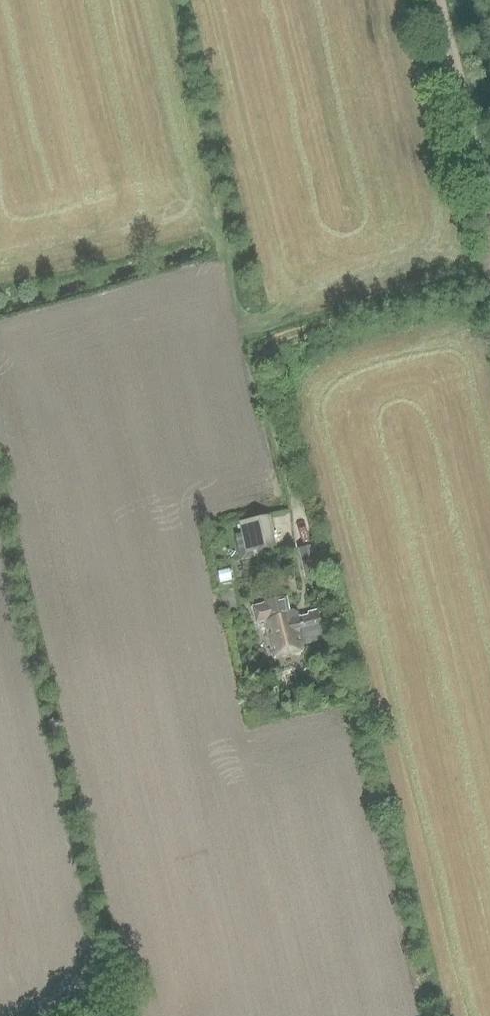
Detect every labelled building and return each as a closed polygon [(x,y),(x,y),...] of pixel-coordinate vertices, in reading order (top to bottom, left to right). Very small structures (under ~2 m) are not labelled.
[(248,551),(272,546),(266,517),(242,522),(248,551)] [(297,548),(304,579),(321,575),(314,544),(297,548)] [(256,624),(263,622),(272,658),(303,651),(298,630),(311,627),(312,631),(322,628),(317,610),(307,613),(308,615),(299,617),(298,612),(293,610),(289,611),(285,598),(264,603),(265,605),(252,608),(256,624)]
